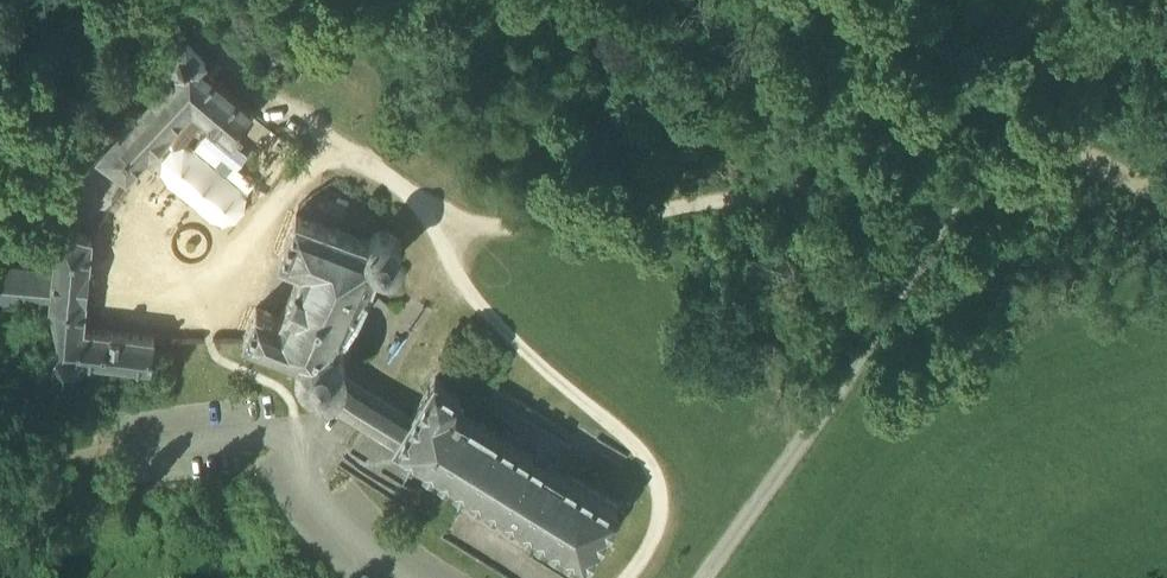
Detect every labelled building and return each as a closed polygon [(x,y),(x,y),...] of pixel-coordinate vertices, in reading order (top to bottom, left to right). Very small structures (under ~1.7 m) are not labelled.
[(191,104),(231,136),(255,106),(209,66),(203,61),(208,55),(185,32),(163,50),(172,63),(98,151),(126,173),(191,104)] [(343,344),(337,339),(339,336),(349,320),(360,326),(379,288),(367,283),(378,261),(380,261),(390,260),(396,256),(401,250),(402,243),(401,235),(397,229),(391,224),(383,222),(375,224),(367,230),(365,233),(293,204),(274,254),(297,262),(278,309),(252,301),(239,333),(293,352),(296,353),(295,356),(297,368),(303,376),(312,382),(322,383),(331,381),(339,375),(343,370),(346,357),(343,344)] [(152,363),(156,331),(84,323),(94,235),(56,231),(52,264),(0,258),(0,300),(48,305),(56,339),(44,342),(50,367),(79,363),(79,353),(152,363)] [(331,381),(322,383),(392,427),(392,432),(584,550),(620,495),(458,398),(465,381),(433,362),(407,404),(343,370),(339,375),(331,381)]
